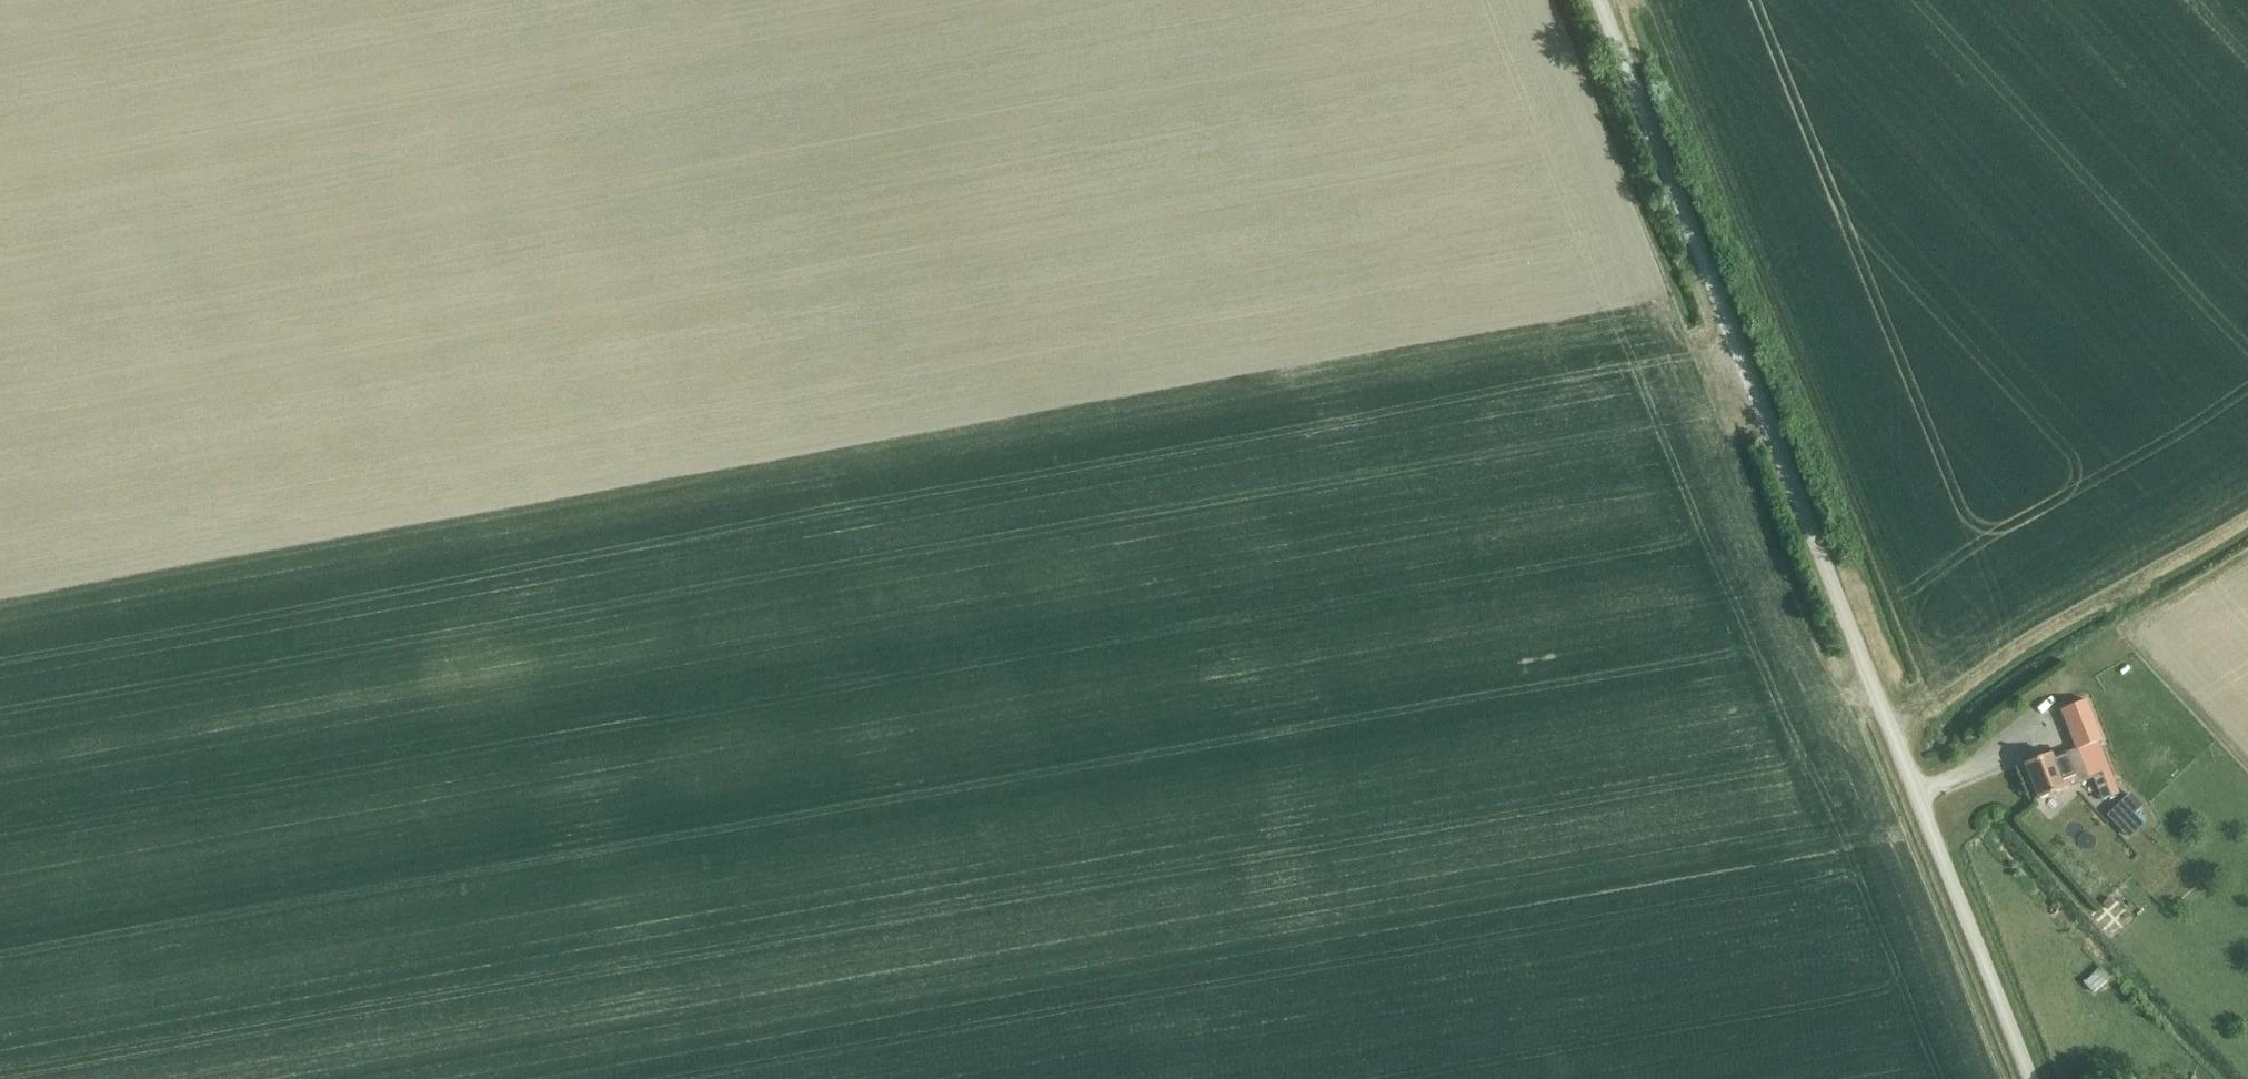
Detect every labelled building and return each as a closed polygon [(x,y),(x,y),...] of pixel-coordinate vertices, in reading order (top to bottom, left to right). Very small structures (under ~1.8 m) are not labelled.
[(2112,799),(2091,747),(2102,743),(2086,702),(2061,712),(2077,751),(2065,756),(2052,761),(2050,756),(2023,767),(2037,803),(2093,780),(2102,802),(2112,799)] [(2152,822),(2131,794),(2108,810),(2129,839),(2152,822)] [(2108,897),(2102,903),(2106,908),(2113,903),(2108,897)] [(2098,993),(2110,979),(2098,969),(2086,983),(2098,993)]
